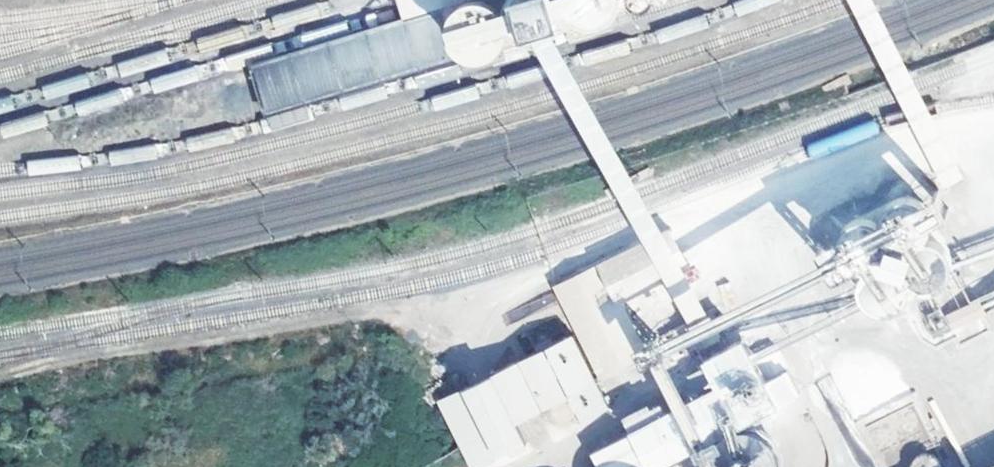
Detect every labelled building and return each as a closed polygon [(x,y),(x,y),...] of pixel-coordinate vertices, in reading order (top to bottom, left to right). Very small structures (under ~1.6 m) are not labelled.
[(691,267),(672,228),(553,286),(597,376),(644,354),(620,302),(691,267)] [(510,419),(559,394),(565,391),(577,415),(604,401),(570,333),(433,399),(465,464),(518,438),(510,419)] [(593,453),(600,466),(658,466),(774,409),(745,350),(709,368),(720,390),(593,453)] [(736,434),(737,453),(759,453),(759,434),(736,434)] [(936,465),(926,453),(908,466),(933,466),(936,465)]
